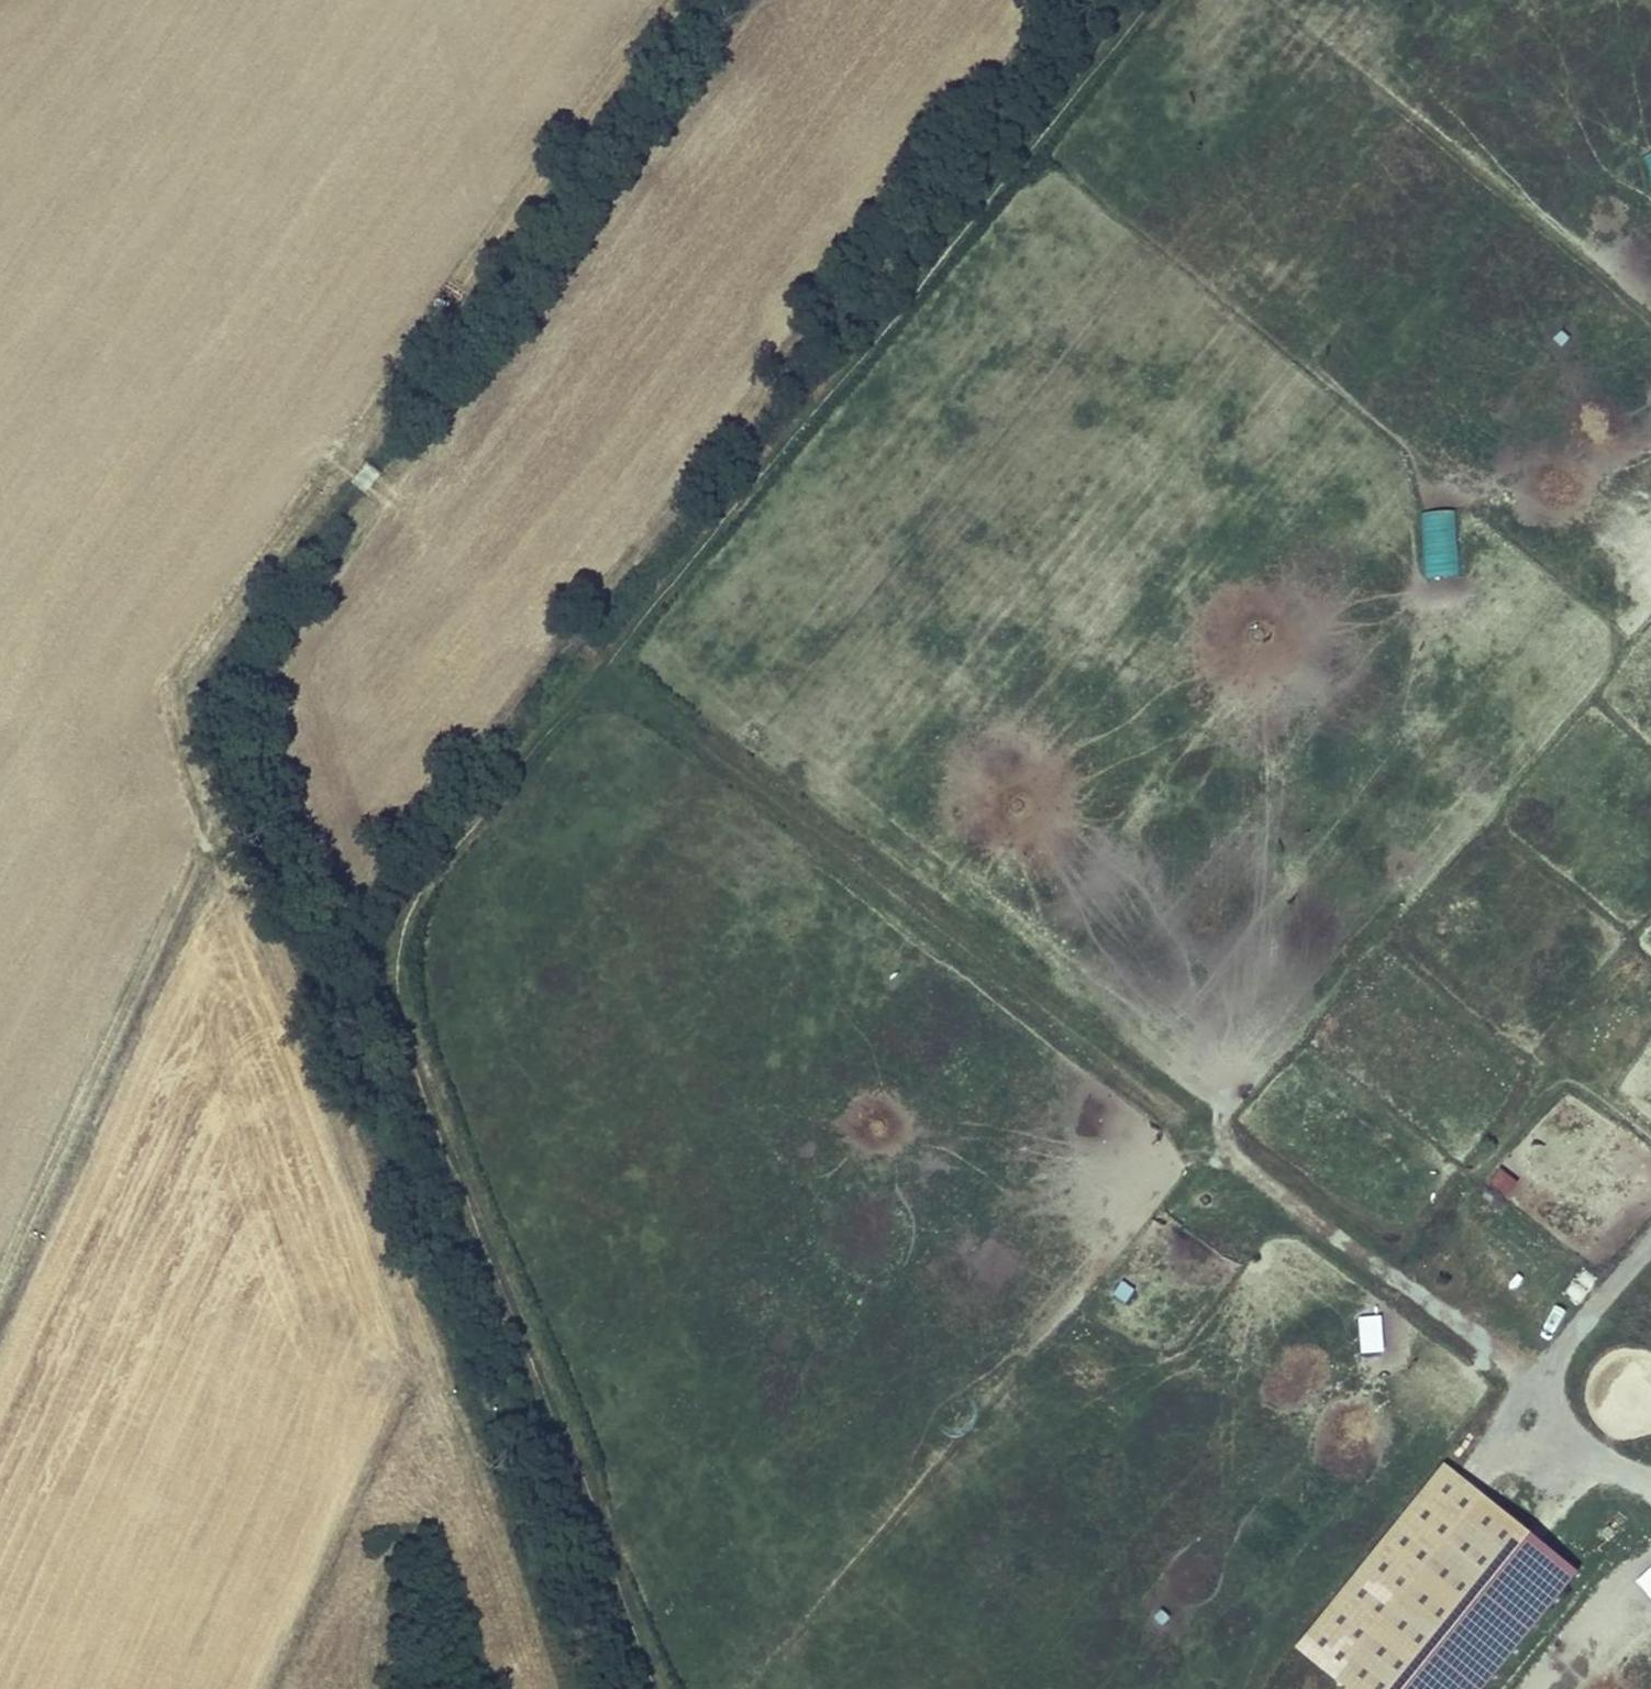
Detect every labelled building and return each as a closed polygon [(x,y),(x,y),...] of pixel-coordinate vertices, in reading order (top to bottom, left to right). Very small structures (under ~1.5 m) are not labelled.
[(1650,181),(1650,157),(1642,161),(1650,181)] [(1385,1314),(1362,1314),(1362,1351),(1386,1351),(1385,1314)] [(1299,1646),(1355,1688),(1488,1688),(1584,1564),(1445,1457),(1299,1646)] [(1638,1578),(1650,1595),(1650,1569),(1638,1578)]
